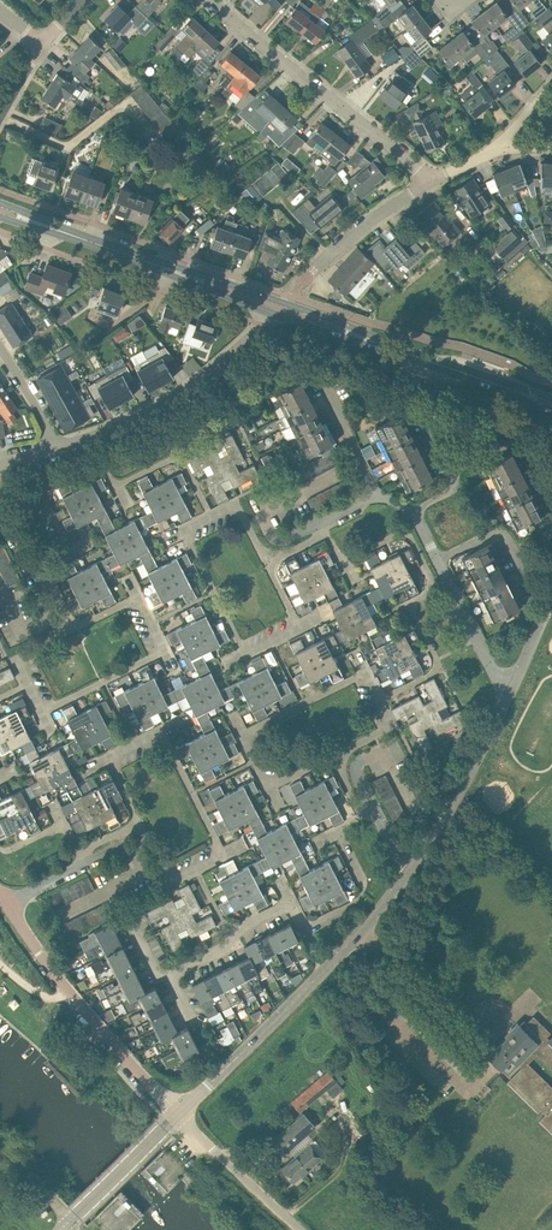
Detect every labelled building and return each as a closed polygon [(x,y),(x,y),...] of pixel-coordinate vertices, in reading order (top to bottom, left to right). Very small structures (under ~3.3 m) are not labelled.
[(136,5),(142,11),(148,17),(162,1),(160,0),(141,0),(136,5)] [(266,0),(276,9),(284,0),(266,0)] [(300,0),(286,19),(301,31),(315,12),(321,5),(316,1),(310,8),(300,0)] [(325,9),(332,0),(324,0),(323,1),(321,5),(315,12),(301,31),(316,42),(325,30),(316,23),(321,17),(320,16),(326,9),(325,9)] [(531,11),(536,7),(531,0),(512,0),(518,8),(525,3),(531,11)] [(547,8),(541,0),(531,0),(536,7),(531,11),(530,12),(535,18),(547,8)] [(484,11),(495,26),(507,16),(497,2),(484,11)] [(118,4),(106,18),(118,29),(123,34),(134,23),(138,27),(148,17),(142,11),(136,5),(128,13),(118,4)] [(412,4),(407,8),(404,8),(401,4),(392,11),(380,21),(385,27),(397,18),(399,16),(408,28),(422,17),(412,4)] [(380,21),(392,11),(387,6),(387,5),(382,9),(375,15),(380,21)] [(551,52),(551,21),(550,19),(551,18),(551,12),(549,8),(534,21),(540,28),(543,25),(550,34),(543,40),(551,52)] [(523,27),(530,22),(520,9),(514,14),(523,27)] [(483,35),(495,26),(484,11),(472,20),(483,35)] [(522,28),(523,27),(514,14),(509,19),(518,31),(522,28)] [(206,28),(192,16),(181,27),(188,33),(176,45),(184,52),(206,28)] [(352,40),(338,50),(338,51),(342,48),(355,65),(351,68),(357,76),(371,66),(365,57),(357,46),(360,44),(379,31),(378,29),(383,26),(375,17),(354,32),(348,35),(352,40)] [(422,17),(408,28),(418,40),(411,45),(416,50),(428,40),(424,35),(432,29),(422,17)] [(167,32),(163,36),(169,42),(180,29),(174,24),(173,26),(167,32)] [(184,53),(180,57),(183,60),(184,62),(189,57),(192,53),(193,54),(201,46),(209,53),(220,41),(206,28),(184,52),(184,53)] [(522,28),(518,31),(509,38),(523,55),(515,61),(525,75),(541,63),(531,50),(536,46),(522,28)] [(473,32),(472,32),(467,36),(463,31),(451,40),(462,55),(473,46),(474,48),(483,59),(486,57),(489,54),(481,43),(473,32)] [(485,39),(481,43),(489,54),(490,54),(491,54),(498,47),(493,39),(491,40),(486,32),(483,35),(482,35),(485,39)] [(99,57),(95,53),(101,46),(89,35),(79,46),(95,61),(99,57)] [(120,52),(127,44),(120,37),(113,45),(120,52)] [(428,50),(433,46),(428,40),(416,50),(419,54),(421,56),(424,54),(428,50)] [(449,65),(462,55),(451,40),(438,50),(449,65)] [(86,71),(95,61),(79,46),(69,57),(74,61),(67,68),(64,65),(64,66),(80,80),(83,83),(90,76),(86,71)] [(387,65),(400,56),(393,47),(380,56),(387,65)] [(120,69),(125,65),(112,48),(106,52),(120,69)] [(419,54),(413,49),(401,57),(402,59),(412,69),(423,58),(421,56),(419,54)] [(499,74),(490,81),(500,95),(515,83),(505,70),(510,66),(497,49),(491,54),(495,59),(490,63),(499,74)] [(428,50),(424,54),(428,58),(432,54),(428,50)] [(225,88),(245,62),(231,51),(220,62),(228,69),(223,75),(226,77),(220,84),(225,88)] [(193,69),(200,75),(211,63),(204,56),(193,69)] [(225,88),(222,91),(225,93),(229,96),(237,86),(245,92),(235,104),(241,110),(250,103),(253,100),(256,97),(247,89),(260,74),(245,62),(225,88)] [(78,83),(80,80),(64,66),(59,73),(58,72),(50,85),(81,105),(84,100),(78,97),(85,87),(78,83)] [(193,84),(202,92),(209,84),(205,81),(213,72),(207,67),(193,84)] [(477,88),(482,83),(471,69),(464,75),(473,85),(460,95),(465,101),(464,102),(474,115),(489,103),(477,88)] [(412,96),(407,92),(407,91),(396,82),(401,75),(395,70),(389,78),(391,80),(380,93),(395,105),(400,99),(406,104),(412,96)] [(138,103),(149,93),(141,84),(130,94),(138,103)] [(80,105),(81,105),(50,85),(42,97),(60,110),(65,102),(73,107),(76,103),(80,105)] [(145,113),(157,103),(149,93),(138,103),(145,113)] [(253,100),(250,103),(256,109),(251,114),(264,126),(270,119),(283,106),(269,94),(264,99),(259,105),(253,100)] [(111,97),(106,103),(111,107),(111,108),(111,107),(116,102),(111,97)] [(159,105),(165,112),(166,114),(171,108),(163,101),(159,105)] [(435,110),(424,116),(422,112),(424,110),(418,102),(405,111),(410,118),(414,115),(417,120),(414,121),(428,150),(444,142),(437,128),(442,125),(435,110)] [(165,112),(159,105),(157,103),(145,113),(153,122),(165,112)] [(284,131),(296,118),(283,106),(271,119),(270,119),(264,126),(270,131),(268,134),(279,145),(290,135),(284,131)] [(172,122),(166,114),(165,112),(153,122),(161,131),(172,122)] [(42,122),(38,129),(54,137),(58,129),(42,122)] [(161,131),(168,141),(180,131),(172,122),(161,131)] [(325,146),(336,133),(322,122),(311,136),(307,142),(312,147),(317,140),(325,146)] [(195,127),(187,128),(189,137),(196,136),(195,127)] [(281,144),(294,153),(304,139),(294,132),(290,136),(290,135),(279,145),(279,146),(281,144)] [(335,164),(350,144),(336,133),(325,146),(320,153),(335,164)] [(357,150),(348,161),(356,167),(358,165),(364,169),(349,180),(350,181),(355,187),(359,193),(360,194),(362,196),(370,190),(369,187),(373,184),(384,176),(381,172),(373,162),(372,162),(371,161),(364,156),(365,155),(357,150)] [(297,173),(301,167),(286,156),(282,163),(297,173)] [(32,158),(27,173),(36,176),(34,182),(38,184),(38,186),(45,189),(46,187),(50,188),(59,166),(42,160),(42,161),(32,158)] [(221,179),(233,171),(225,160),(213,168),(221,179)] [(271,168),(281,180),(288,174),(278,162),(271,168)] [(542,162),(542,185),(551,185),(551,162),(543,162),(542,162)] [(506,168),(514,190),(527,185),(528,185),(520,163),(519,163),(506,168)] [(324,169),(317,178),(325,185),(338,171),(332,166),(328,164),(324,169)] [(274,185),(281,180),(271,168),(264,173),(274,185)] [(514,190),(506,168),(494,173),(493,173),(501,195),(502,195),(502,194),(514,190)] [(80,199),(88,176),(73,171),(65,193),(69,195),(68,197),(76,200),(77,198),(80,199)] [(268,190),(274,185),(264,173),(258,179),(268,190)] [(92,203),(97,205),(105,182),(88,176),(80,199),(85,200),(84,202),(92,205),(92,203)] [(261,196),(268,190),(258,179),(251,185),(261,196)] [(455,190),(457,193),(452,196),(460,210),(466,206),(472,216),(489,205),(472,179),(455,190)] [(128,216),(137,193),(121,187),(113,210),(117,212),(116,214),(124,217),(125,215),(128,216)] [(352,190),(348,193),(349,195),(352,198),(356,195),(352,190)] [(140,220),(145,222),(153,199),(137,193),(128,216),(133,217),(132,219),(140,222),(140,220)] [(313,233),(343,208),(333,194),(310,212),(302,203),(292,211),(313,233)] [(434,200),(417,214),(443,245),(460,231),(434,200)] [(172,217),(159,231),(160,232),(159,234),(163,238),(166,237),(171,242),(184,228),(182,225),(191,215),(182,206),(180,208),(172,217)] [(285,213),(279,207),(273,208),(270,216),(278,220),(284,215),(285,213)] [(505,232),(515,224),(506,212),(499,217),(500,217),(498,219),(504,228),(503,229),(505,232)] [(215,232),(211,245),(219,248),(219,250),(222,251),(225,252),(226,250),(228,251),(234,231),(238,222),(226,218),(223,227),(217,225),(217,227),(217,228),(215,232)] [(414,235),(408,227),(398,235),(404,242),(414,235)] [(286,229),(285,229),(283,228),(283,229),(280,229),(278,234),(279,236),(266,229),(262,238),(292,254),(292,253),(293,254),(297,253),(299,249),(298,245),(297,245),(300,237),(289,231),(289,230),(286,229)] [(512,231),(493,247),(502,256),(520,240),(523,237),(515,228),(512,231)] [(234,231),(228,251),(244,256),(244,257),(245,257),(245,256),(249,245),(251,240),(251,237),(234,231)] [(418,232),(415,236),(423,244),(427,240),(418,232)] [(532,232),(528,234),(531,241),(529,242),(534,248),(539,245),(536,238),(532,232)] [(283,271),(292,254),(262,238),(259,248),(271,254),(266,262),(283,271)] [(405,250),(395,238),(385,247),(379,240),(370,248),(384,264),(390,259),(395,266),(401,262),(411,270),(413,263),(426,252),(416,241),(405,250)] [(503,268),(495,274),(499,278),(500,278),(500,279),(503,276),(502,276),(503,275),(504,275),(506,273),(506,272),(506,271),(511,267),(510,266),(524,254),(531,248),(528,244),(520,250),(506,263),(503,268)] [(374,262),(367,255),(358,247),(328,280),(345,294),(374,262)] [(11,278),(4,268),(18,258),(14,253),(1,248),(0,249),(0,286),(11,278)] [(64,293),(71,273),(47,264),(42,278),(30,274),(26,287),(43,293),(48,282),(55,285),(53,289),(64,293)] [(125,294),(114,290),(104,287),(98,305),(118,312),(125,294)] [(14,346),(32,334),(11,302),(0,309),(0,324),(14,346)] [(60,324),(73,315),(65,305),(52,313),(60,324)] [(179,326),(184,312),(166,306),(161,319),(162,320),(160,328),(167,331),(169,323),(179,326)] [(189,322),(182,342),(200,348),(204,338),(211,340),(212,336),(216,338),(219,329),(216,327),(217,324),(198,318),(196,325),(189,322)] [(132,330),(136,328),(132,320),(128,322),(132,330)] [(539,342),(542,339),(547,334),(535,321),(527,329),(539,342)] [(132,331),(126,324),(119,329),(123,334),(127,335),(132,331)] [(57,352),(62,360),(75,354),(71,345),(57,352)] [(160,351),(147,358),(161,383),(173,377),(174,376),(166,362),(174,357),(165,346),(159,349),(160,351)] [(48,349),(43,352),(49,361),(54,358),(48,349)] [(147,358),(135,365),(148,391),(149,390),(161,383),(147,358)] [(127,365),(108,376),(122,401),(134,394),(127,381),(134,378),(131,373),(127,366),(127,365)] [(61,366),(38,379),(46,393),(69,381),(66,375),(61,366)] [(230,375),(225,379),(239,396),(244,391),(230,375)] [(95,382),(88,385),(95,398),(101,394),(109,408),(110,408),(109,407),(122,401),(108,376),(95,382)] [(280,404),(306,391),(304,388),(308,386),(305,380),(304,379),(275,394),(280,404)] [(69,381),(46,393),(52,404),(75,391),(69,381)] [(10,424),(17,419),(12,411),(17,408),(5,390),(0,393),(0,410),(10,424)] [(285,415),(314,400),(311,393),(307,395),(306,392),(309,390),(306,391),(280,404),(285,415)] [(75,391),(52,404),(58,415),(81,402),(75,391)] [(291,425),(319,410),(316,412),(314,409),(318,407),(315,400),(314,400),(285,415),(291,425)] [(81,402),(58,415),(66,429),(89,417),(84,407),(81,402)] [(378,407),(378,408),(380,412),(391,407),(388,402),(377,407),(378,407)] [(296,435),(325,420),(322,414),(318,416),(316,413),(320,411),(319,410),(291,425),(296,435)] [(381,438),(406,425),(405,423),(408,421),(405,414),(405,413),(376,428),(381,438)] [(301,445),(326,433),(325,430),(329,428),(325,421),(325,420),(296,435),(301,445)] [(386,449),(416,434),(415,434),(412,427),(408,429),(406,426),(410,424),(406,426),(406,425),(381,438),(386,449)] [(326,433),(301,445),(307,457),(320,450),(323,456),(332,452),(337,449),(333,443),(336,442),(336,441),(335,441),(332,434),(328,436),(327,433),(330,432),(330,431),(326,433)] [(226,447),(217,451),(225,468),(235,463),(244,458),(231,433),(221,438),(226,447)] [(391,459),(416,446),(415,443),(419,441),(415,435),(416,434),(386,449),(391,459)] [(266,446),(263,441),(256,445),(259,450),(266,446)] [(396,470),(426,455),(426,454),(425,455),(422,448),(418,450),(417,447),(420,445),(416,446),(391,459),(396,470)] [(215,448),(190,461),(195,471),(203,467),(208,476),(225,468),(217,451),(215,448)] [(491,476),(516,463),(515,460),(519,458),(515,451),(486,465),(491,476)] [(329,469),(338,464),(332,452),(323,456),(329,469)] [(401,480),(430,465),(427,467),(425,464),(429,462),(426,455),(396,470),(401,480)] [(321,473),(329,469),(323,456),(315,461),(321,473)] [(312,477),(321,473),(315,461),(306,465),(312,477)] [(496,486),(525,471),(522,465),(518,467),(517,464),(520,462),(520,461),(516,463),(491,476),(496,486)] [(225,468),(229,476),(234,487),(259,474),(254,464),(239,472),(235,463),(225,468)] [(304,481),(312,477),(306,465),(298,469),(304,481)] [(430,465),(401,480),(407,490),(436,476),(436,475),(432,468),(429,470),(427,467),(430,466),(430,465)] [(220,481),(229,476),(225,468),(205,477),(218,502),(228,497),(220,481)] [(295,486),(304,481),(298,469),(289,473),(295,486)] [(501,496),(530,482),(527,484),(525,481),(529,479),(526,472),(526,471),(525,471),(496,486),(501,496)] [(173,502),(182,497),(178,487),(187,482),(182,472),(163,482),(168,492),(163,495),(165,500),(170,497),(173,502)] [(76,475),(76,474),(71,477),(74,484),(79,481),(76,475)] [(92,506),(102,501),(97,492),(107,487),(101,477),(82,486),(87,497),(82,499),(85,505),(90,502),(92,506)] [(168,492),(163,482),(153,486),(149,477),(138,482),(148,502),(158,497),(161,502),(165,500),(163,495),(168,492)] [(337,484),(344,497),(353,493),(346,480),(337,484)] [(87,497),(82,486),(73,491),(68,482),(58,487),(68,507),(78,502),(80,507),(85,505),(82,499),(87,497)] [(506,507),(536,492),(532,485),(528,487),(527,484),(530,483),(530,482),(501,496),(506,507)] [(336,501),(344,497),(337,484),(330,488),(336,501)] [(188,496),(195,493),(192,487),(185,490),(188,496)] [(329,505),(336,501),(330,488),(323,492),(329,505)] [(322,508),(329,505),(323,492),(315,495),(322,508)] [(511,517),(540,503),(537,504),(535,501),(539,499),(536,493),(536,492),(506,507),(511,517)] [(314,512),(322,508),(315,495),(308,499),(314,512)] [(168,504),(165,500),(161,502),(158,497),(148,502),(153,510),(147,513),(143,515),(148,525),(168,516),(163,507),(168,504)] [(163,507),(168,516),(177,511),(181,521),(192,515),(182,497),(173,502),(170,497),(165,500),(168,504),(163,507)] [(101,525),(111,520),(102,501),(92,506),(90,502),(85,505),(87,509),(83,511),(87,521),(96,516),(101,525)] [(87,509),(85,505),(80,507),(78,502),(68,507),(72,515),(63,520),(68,530),(87,521),(83,511),(87,509)] [(540,503),(511,517),(517,528),(546,513),(543,506),(539,508),(537,505),(541,503),(540,503)] [(140,530),(148,525),(143,515),(124,525),(129,534),(125,536),(127,540),(131,538),(133,543),(144,538),(140,530)] [(111,520),(101,525),(110,543),(120,539),(122,543),(127,540),(125,536),(129,534),(124,525),(116,529),(113,523),(118,520),(116,517),(111,520)] [(143,563),(154,558),(144,538),(133,543),(131,538),(127,540),(129,546),(124,548),(130,558),(139,554),(143,563)] [(129,546),(127,540),(122,543),(120,539),(110,543),(115,553),(106,557),(111,568),(130,558),(124,548),(129,546)] [(467,569),(493,556),(491,553),(495,551),(492,544),(492,543),(462,558),(467,569)] [(314,547),(309,549),(312,556),(318,553),(314,547)] [(399,577),(409,572),(405,563),(414,558),(409,548),(390,557),(395,567),(390,570),(393,575),(397,572),(399,577)] [(10,557),(6,550),(0,552),(0,562),(10,557)] [(177,582),(187,577),(182,568),(192,563),(187,552),(167,562),(173,572),(167,575),(170,580),(175,577),(177,582)] [(319,582),(329,577),(324,567),(330,564),(334,563),(329,553),(309,562),(314,572),(310,575),(312,580),(317,577),(319,582)] [(395,567),(390,557),(381,562),(376,553),(366,558),(375,577),(385,572),(388,577),(393,575),(390,570),(395,567)] [(472,578),(502,564),(498,557),(494,559),(493,556),(496,555),(496,554),(493,556),(467,569),(472,578)] [(13,564),(10,557),(0,562),(0,570),(0,571),(13,564)] [(102,572),(111,568),(106,557),(87,567),(92,577),(87,580),(90,585),(95,582),(97,587),(107,582),(102,572)] [(314,572),(309,562),(300,567),(296,557),(285,562),(295,582),(305,577),(308,582),(312,580),(310,575),(314,572)] [(173,572),(167,562),(158,567),(154,558),(143,563),(153,582),(163,577),(166,582),(170,580),(167,575),(173,572)] [(92,577),(87,567),(78,571),(73,562),(63,567),(73,587),(83,582),(85,587),(90,585),(87,580),(92,577)] [(334,563),(330,564),(334,570),(339,568),(336,562),(334,563)] [(4,578),(17,572),(13,564),(0,571),(4,578)] [(478,589),(503,576),(502,573),(505,571),(502,565),(502,564),(472,578),(478,589)] [(8,587),(18,582),(21,580),(17,572),(4,578),(8,587)] [(395,579),(393,575),(388,577),(385,572),(375,577),(380,586),(371,590),(376,600),(395,591),(390,581),(395,579)] [(390,581),(395,591),(404,587),(409,596),(419,591),(409,572),(399,577),(397,572),(393,575),(395,579),(390,581)] [(483,599),(512,584),(509,578),(505,580),(503,577),(507,575),(503,576),(478,589),(483,599)] [(172,585),(170,580),(166,582),(163,577),(153,582),(157,591),(148,595),(153,606),(172,596),(168,587),(172,585)] [(168,587),(172,596),(181,592),(186,601),(196,596),(187,577),(177,582),(175,577),(170,580),(172,585),(168,587)] [(315,584),(312,580),(308,582),(305,577),(295,582),(299,591),(290,595),(295,606),(315,596),(310,586),(315,584)] [(328,600),(338,595),(329,577),(319,582),(317,577),(312,580),(315,584),(310,586),(315,596),(324,591),(328,600)] [(92,590),(90,585),(85,587),(83,582),(73,587),(77,595),(67,600),(73,611),(92,601),(87,592),(92,590)] [(87,592),(92,601),(101,597),(106,606),(116,601),(107,582),(97,587),(95,582),(90,585),(92,590),(87,592)] [(488,610),(517,595),(513,597),(512,594),(516,592),(512,585),(513,585),(512,585),(512,584),(483,599),(488,610)] [(367,605),(376,600),(371,590),(371,591),(352,600),(357,610),(352,612),(355,617),(360,615),(362,620),(371,615),(367,605)] [(357,610),(352,600),(343,605),(338,595),(328,600),(338,619),(348,614),(350,620),(355,617),(352,612),(357,610)] [(517,595),(488,610),(493,621),(523,606),(519,599),(515,601),(513,598),(517,596),(517,595)] [(200,629),(211,624),(207,617),(208,617),(207,616),(201,605),(191,610),(195,619),(186,624),(191,634),(196,631),(198,636),(203,634),(200,629)] [(357,622),(355,617),(350,620),(348,614),(338,619),(342,629),(333,633),(338,643),(357,634),(353,624),(357,622)] [(371,638),(381,633),(371,615),(362,620),(360,615),(355,617),(357,622),(353,624),(357,634),(366,629),(371,638)] [(194,639),(198,636),(196,631),(191,634),(186,624),(167,633),(167,634),(165,635),(170,645),(181,639),(186,648),(196,643),(194,639)] [(205,639),(210,648),(230,639),(225,628),(215,633),(211,624),(200,629),(203,634),(198,636),(200,641),(205,639)] [(404,657),(414,652),(410,643),(419,638),(414,628),(394,638),(399,648),(395,650),(397,655),(402,653),(404,657)] [(338,643),(333,633),(314,643),(319,653),(314,655),(317,660),(322,657),(324,662),(334,657),(329,648),(336,644),(337,645),(339,644),(338,643)] [(385,642),(382,635),(381,633),(371,638),(380,657),(390,652),(393,657),(397,655),(395,650),(399,648),(394,638),(385,642)] [(201,653),(210,648),(205,639),(200,641),(198,636),(194,639),(196,643),(186,648),(195,667),(206,661),(201,653)] [(319,653),(314,643),(305,647),(300,638),(290,643),(300,662),(310,657),(312,662),(317,660),(314,655),(319,653)] [(400,660),(397,655),(393,657),(390,652),(380,657),(385,667),(374,673),(375,674),(376,673),(380,681),(400,671),(395,662),(400,660)] [(395,662),(400,671),(409,667),(413,676),(424,671),(414,652),(404,657),(402,653),(397,655),(400,660),(395,662)] [(262,681),(272,676),(262,657),(252,662),(257,671),(248,676),(253,686),(258,683),(260,688),(265,686),(262,681)] [(320,665),(317,660),(312,662),(310,657),(300,662),(304,671),(295,676),(300,686),(320,676),(315,667),(320,665)] [(315,667),(320,676),(328,672),(333,681),(343,676),(334,657),(324,662),(322,657),(317,660),(320,665),(315,667)] [(206,686),(215,681),(206,661),(195,667),(200,676),(192,680),(197,690),(201,688),(204,693),(208,691),(206,686)] [(370,665),(373,672),(378,669),(375,663),(370,665)] [(148,691),(159,685),(149,666),(143,669),(143,668),(142,669),(142,670),(139,671),(143,681),(134,685),(139,695),(144,693),(146,698),(151,696),(148,691)] [(10,667),(0,672),(0,684),(4,682),(5,684),(6,684),(5,682),(15,677),(10,667)] [(255,691),(260,688),(258,683),(253,686),(248,676),(229,685),(234,696),(243,691),(248,700),(258,695),(255,691)] [(266,691),(272,700),(291,691),(286,680),(277,685),(272,676),(262,681),(265,686),(260,688),(262,693),(266,691)] [(428,714),(438,709),(448,705),(439,688),(441,687),(441,686),(439,687),(434,677),(424,682),(432,700),(423,704),(428,714)] [(199,695),(204,693),(201,688),(197,690),(192,680),(172,690),(177,700),(186,696),(191,705),(201,700),(199,695)] [(234,696),(229,685),(220,690),(215,681),(206,686),(208,691),(204,693),(206,698),(210,695),(215,705),(234,696)] [(134,685),(115,695),(120,705),(130,701),(133,707),(128,709),(130,712),(134,710),(144,705),(142,700),(146,698),(144,693),(139,695),(134,685)] [(177,700),(172,690),(163,695),(159,685),(148,691),(151,696),(146,698),(149,703),(153,700),(158,710),(177,700)] [(263,705),(272,700),(266,691),(262,693),(260,688),(255,691),(258,695),(248,700),(257,719),(268,714),(263,705)] [(206,710),(215,705),(210,695),(206,698),(204,693),(199,695),(201,700),(191,705),(200,724),(212,718),(211,716),(210,717),(206,710)] [(428,714),(423,704),(419,695),(402,703),(401,701),(400,701),(401,703),(391,709),(396,719),(414,710),(418,719),(428,714)] [(130,712),(126,714),(132,725),(140,721),(144,729),(154,724),(149,714),(158,710),(153,700),(149,703),(146,698),(142,700),(144,705),(134,710),(130,712)] [(97,729),(106,724),(102,714),(111,710),(106,700),(87,709),(92,719),(87,722),(90,726),(94,724),(97,729)] [(17,734),(26,729),(21,719),(31,714),(26,704),(7,714),(12,724),(6,727),(9,732),(14,729),(17,734)] [(92,719),(87,709),(78,714),(73,704),(63,709),(72,729),(82,724),(85,729),(90,726),(87,722),(92,719)] [(465,720),(460,710),(443,718),(438,709),(428,714),(433,724),(437,734),(454,725),(456,727),(455,725),(465,720)] [(7,714),(0,717),(0,730),(2,729),(5,734),(9,732),(6,727),(12,724),(7,714)] [(424,729),(433,724),(428,714),(418,719),(415,720),(409,724),(417,741),(415,742),(417,741),(423,751),(433,746),(424,729)] [(210,742),(220,737),(211,719),(212,718),(200,724),(205,733),(196,737),(201,747),(205,745),(208,750),(212,748),(210,742)] [(92,731),(90,726),(85,729),(82,724),(72,729),(77,738),(68,742),(73,753),(92,743),(88,733),(92,731)] [(88,733),(92,743),(101,738),(106,748),(116,743),(106,724),(97,729),(94,724),(90,726),(92,731),(88,733)] [(9,732),(5,734),(2,729),(0,730),(0,753),(11,748),(7,739),(11,737),(9,732)] [(25,752),(35,747),(26,729),(17,734),(14,729),(9,732),(11,737),(7,739),(11,748),(21,743),(25,752)] [(203,752),(208,750),(205,745),(201,747),(196,737),(176,747),(182,757),(191,753),(196,762),(205,757),(203,752)] [(214,752),(219,762),(239,752),(234,742),(225,746),(220,737),(210,742),(212,748),(208,750),(210,755),(214,752)] [(64,757),(73,753),(68,742),(49,752),(53,761),(49,764),(51,768),(56,766),(58,770),(68,766),(64,757)] [(53,761),(49,752),(40,756),(35,747),(25,752),(34,771),(44,766),(46,770),(51,768),(49,764),(53,761)] [(211,766),(219,762),(214,752),(210,755),(208,750),(203,752),(205,757),(196,762),(205,781),(216,776),(211,766)] [(86,755),(77,759),(79,764),(88,760),(88,759),(86,755)] [(406,777),(419,771),(415,763),(402,769),(406,777)] [(54,773),(51,768),(46,770),(44,766),(34,771),(39,780),(35,783),(30,785),(35,795),(54,786),(49,775),(54,773)] [(68,790),(78,785),(68,766),(58,770),(56,766),(51,768),(54,773),(49,775),(54,786),(63,781),(68,790)] [(410,785),(423,779),(419,771),(406,777),(410,785)] [(376,788),(389,781),(386,774),(373,781),(376,788)] [(323,803),(333,798),(329,790),(339,785),(333,775),(314,785),(319,795),(314,797),(316,801),(321,799),(323,803)] [(96,786),(90,776),(88,777),(89,780),(87,781),(91,789),(91,788),(96,786)] [(92,789),(92,790),(97,800),(92,802),(94,806),(99,804),(101,808),(111,803),(120,799),(116,790),(119,789),(113,779),(111,780),(92,789)] [(414,793),(427,786),(423,779),(410,785),(414,793)] [(243,808),(253,803),(249,795),(258,790),(253,780),(234,789),(239,799),(234,802),(236,806),(241,803),(243,808)] [(319,795),(314,785),(305,789),(300,780),(290,785),(300,804),(310,799),(312,803),(316,801),(314,797),(319,795)] [(78,785),(68,790),(73,800),(77,809),(87,804),(89,808),(94,806),(92,802),(97,800),(92,790),(92,789),(91,788),(91,789),(87,781),(78,785)] [(379,795),(392,788),(389,781),(376,788),(379,795)] [(26,800),(35,795),(30,785),(11,794),(16,804),(11,806),(13,811),(18,808),(20,813),(30,808),(26,800)] [(239,799),(234,789),(225,794),(220,785),(210,790),(219,809),(230,804),(231,808),(236,806),(234,802),(239,799)] [(418,800),(430,793),(427,786),(414,793),(418,800)] [(383,801),(396,794),(392,788),(379,795),(383,801)] [(11,794),(2,799),(0,795),(0,811),(6,808),(9,813),(13,811),(11,806),(16,804),(11,794)] [(386,807),(399,801),(396,794),(383,801),(386,807)] [(343,818),(334,799),(333,798),(323,803),(321,799),(316,801),(319,806),(314,808),(320,819),(328,814),(333,824),(343,818)] [(319,806),(316,801),(312,803),(310,799),(300,804),(304,813),(295,818),(300,828),(320,819),(314,808),(319,806)] [(389,814),(402,807),(399,801),(386,807),(389,814)] [(92,813),(97,823),(106,819),(110,828),(121,823),(111,803),(101,808),(99,804),(94,806),(96,811),(92,813)] [(252,828),(263,823),(253,803),(243,808),(241,803),(236,806),(238,811),(234,813),(239,823),(248,819),(252,828)] [(96,811),(94,806),(89,808),(87,804),(77,809),(82,818),(72,823),(77,833),(97,823),(92,813),(96,811)] [(238,811),(236,806),(231,808),(230,804),(219,809),(224,818),(214,823),(220,833),(239,823),(234,813),(238,811)] [(392,820),(405,814),(402,807),(389,814),(392,820)] [(13,811),(9,813),(6,808),(0,811),(0,820),(1,823),(0,824),(0,836),(16,828),(11,818),(16,815),(13,811)] [(11,818),(16,828),(25,824),(29,833),(40,828),(30,808),(20,813),(18,808),(13,811),(16,815),(11,818)] [(44,809),(36,813),(39,819),(47,815),(44,809)] [(215,811),(208,814),(210,819),(217,816),(215,811)] [(396,827),(409,820),(405,814),(392,820),(396,827)] [(291,833),(300,828),(295,818),(276,827),(281,837),(277,840),(278,844),(283,841),(286,846),(296,841),(291,833)] [(281,837),(276,827),(267,832),(263,823),(252,828),(262,847),(272,842),(274,846),(278,844),(277,840),(281,837)] [(300,828),(295,831),(299,837),(304,834),(301,828),(300,828)] [(305,860),(296,841),(286,846),(283,841),(278,844),(281,849),(277,850),(282,861),(291,857),(293,862),(295,865),(305,860)] [(281,849),(278,844),(274,846),(272,842),(262,847),(267,856),(258,860),(263,871),(282,861),(277,850),(281,849)] [(328,884),(338,879),(338,877),(334,870),(342,867),(343,868),(344,867),(343,866),(338,855),(319,865),(324,875),(319,878),(321,881),(326,879),(328,884)] [(254,875),(263,871),(258,860),(239,870),(244,880),(239,882),(241,886),(246,884),(248,888),(258,884),(254,875)] [(310,869),(305,860),(295,865),(304,882),(305,885),(315,880),(317,884),(321,881),(319,878),(324,875),(319,865),(310,869)] [(244,880),(239,870),(229,874),(225,865),(215,870),(224,889),(234,884),(236,888),(241,886),(239,882),(244,880)] [(87,893),(95,889),(88,876),(81,880),(87,893)] [(319,888),(324,899),(333,895),(338,904),(348,899),(343,888),(344,888),(343,886),(342,887),(340,882),(338,879),(328,884),(326,879),(321,881),(323,886),(319,888)] [(80,896),(87,893),(81,880),(74,883),(80,896)] [(323,886),(321,881),(317,884),(315,880),(305,885),(306,887),(309,894),(300,898),(305,909),(316,903),(316,904),(317,904),(317,903),(324,899),(319,888),(323,886)] [(186,903),(177,908),(182,918),(192,913),(201,909),(192,891),(198,888),(194,882),(189,884),(189,883),(178,888),(183,897),(186,903)] [(74,899),(80,896),(74,883),(67,886),(74,899)] [(243,891),(241,886),(236,888),(234,884),(224,889),(229,898),(219,903),(224,913),(244,904),(239,893),(243,891)] [(239,893),(244,904),(253,899),(258,909),(268,904),(258,884),(248,888),(246,884),(241,886),(243,891),(239,893)] [(67,903),(74,899),(67,886),(61,890),(67,903)] [(61,906),(67,903),(61,890),(54,893),(61,906)] [(54,909),(61,906),(54,893),(47,896),(54,909)] [(182,918),(177,908),(172,898),(147,911),(152,921),(167,914),(171,923),(182,918)] [(111,916),(107,908),(105,903),(87,912),(94,925),(111,916)] [(85,929),(94,925),(87,912),(79,916),(85,929)] [(182,918),(187,928),(191,937),(216,925),(211,915),(196,922),(192,913),(182,918)] [(77,933),(85,929),(79,916),(70,920),(77,933)] [(178,933),(187,928),(182,918),(171,923),(162,927),(175,952),(185,947),(178,933)] [(68,937),(77,933),(70,920),(62,925),(68,937)] [(84,950),(117,934),(115,931),(114,932),(110,924),(111,923),(111,922),(88,934),(89,936),(80,941),(84,950)] [(297,960),(307,955),(290,923),(287,924),(288,926),(280,930),(279,928),(279,929),(287,946),(294,943),(296,948),(292,950),(297,960)] [(281,949),(287,946),(279,929),(278,929),(279,930),(271,935),(270,933),(267,934),(284,967),(293,962),(288,952),(284,954),(281,949)] [(105,953),(122,945),(121,946),(119,942),(116,937),(118,937),(117,934),(84,950),(89,959),(99,954),(100,956),(105,953)] [(256,940),(256,942),(267,963),(269,961),(277,977),(286,972),(284,967),(267,934),(265,936),(265,937),(257,941),(256,940)] [(247,944),(245,946),(250,956),(259,973),(258,973),(261,978),(269,974),(264,964),(267,963),(256,942),(248,946),(247,944)] [(95,973),(128,957),(127,954),(125,955),(121,946),(123,946),(122,945),(105,953),(108,959),(102,962),(101,959),(91,964),(95,973)] [(259,979),(261,978),(258,973),(259,973),(250,956),(245,946),(244,946),(247,952),(244,954),(247,959),(242,961),(241,960),(238,961),(254,994),(264,989),(259,979)] [(114,971),(117,976),(134,968),(137,967),(135,963),(131,965),(128,960),(129,959),(128,957),(95,973),(100,981),(110,977),(109,974),(114,971)] [(226,967),(227,969),(238,990),(240,989),(245,998),(254,994),(238,961),(235,963),(236,964),(228,968),(227,967),(226,967)] [(107,995),(140,980),(138,977),(137,977),(132,969),(134,968),(117,976),(120,982),(114,985),(113,982),(103,987),(107,995)] [(218,971),(215,973),(231,1005),(241,1000),(236,991),(238,990),(227,969),(219,973),(218,971)] [(204,978),(213,996),(215,1001),(218,1000),(222,1010),(231,1005),(215,973),(213,974),(213,976),(205,980),(204,978)] [(195,983),(192,984),(208,1017),(218,1012),(213,1003),(215,1001),(213,996),(204,978),(204,979),(204,980),(196,984),(195,983)] [(140,980),(107,995),(111,1005),(121,1000),(122,1003),(128,999),(128,1000),(145,991),(155,986),(149,989),(147,986),(142,988),(139,983),(141,982),(140,980)] [(143,1006),(161,997),(160,997),(159,998),(156,993),(155,989),(156,989),(155,986),(145,991),(128,1000),(128,999),(122,1003),(127,1012),(137,1006),(136,1003),(141,1000),(143,1006)] [(133,1025),(166,1008),(165,1006),(163,1007),(159,999),(161,998),(161,997),(143,1006),(146,1011),(141,1014),(139,1010),(129,1016),(133,1025)] [(155,1028),(172,1020),(170,1021),(166,1012),(168,1011),(166,1008),(133,1025),(138,1034),(148,1029),(147,1025),(152,1022),(155,1028)] [(512,1032),(489,1056),(508,1074),(519,1063),(522,1067),(528,1061),(536,1053),(549,1039),(545,1036),(549,1032),(534,1016),(527,1023),(524,1021),(520,1025),(517,1022),(510,1030),(512,1032)] [(155,1043),(177,1031),(176,1029),(175,1030),(171,1021),(172,1020),(155,1028),(158,1034),(152,1037),(151,1034),(141,1039),(145,1048),(153,1044),(155,1043)] [(155,1043),(153,1044),(157,1053),(159,1052),(160,1052),(171,1046),(169,1043),(174,1041),(176,1046),(191,1038),(187,1030),(189,1029),(187,1026),(178,1031),(155,1043)] [(219,1039),(223,1047),(235,1041),(231,1033),(224,1036),(219,1039)] [(549,1039),(536,1053),(551,1069),(551,1036),(549,1039)] [(173,1051),(162,1056),(167,1066),(199,1050),(198,1047),(196,1047),(192,1039),(193,1038),(191,1038),(176,1046),(178,1049),(173,1051)] [(194,1058),(196,1066),(204,1064),(201,1056),(194,1058)] [(507,1082),(508,1083),(511,1080),(516,1085),(525,1093),(522,1096),(522,1097),(525,1094),(526,1095),(539,1107),(536,1110),(537,1111),(540,1107),(543,1110),(546,1113),(539,1121),(540,1121),(543,1118),(546,1121),(551,1127),(551,1085),(528,1061),(522,1067),(507,1082)] [(319,1079),(292,1102),(300,1111),(309,1103),(326,1088),(335,1080),(340,1085),(344,1081),(345,1080),(333,1066),(333,1067),(331,1069),(319,1079)] [(300,1126),(281,1142),(288,1150),(297,1142),(315,1126),(308,1118),(303,1112),(295,1120),(300,1126)] [(478,1148),(462,1134),(453,1142),(469,1158),(478,1148)] [(469,1158),(453,1142),(445,1150),(459,1167),(469,1158)] [(293,1182),(322,1157),(310,1143),(281,1168),(293,1182)] [(125,1148),(142,1167),(144,1165),(126,1146),(125,1148)] [(459,1167),(445,1150),(436,1158),(449,1175),(459,1167)] [(449,1175),(436,1158),(426,1167),(439,1185),(449,1175)] [(439,1185),(426,1167),(417,1176),(430,1194),(439,1185)] [(511,1195),(520,1185),(504,1170),(495,1180),(511,1195)] [(95,1177),(113,1195),(115,1193),(97,1175),(95,1177)] [(430,1194),(417,1176),(407,1186),(421,1202),(430,1194)] [(511,1195),(495,1180),(486,1189),(502,1204),(511,1195)] [(502,1204),(486,1189),(478,1198),(493,1214),(502,1204)] [(493,1214),(478,1198),(470,1208),(485,1224),(493,1214)] [(550,1207),(541,1217),(551,1226),(551,1208),(550,1207)] [(470,1208),(461,1217),(473,1229),(479,1229),(485,1224),(470,1208)] [(46,1209),(40,1214),(43,1217),(49,1213),(46,1209)] [(541,1217),(533,1227),(537,1229),(551,1229),(551,1226),(541,1217)]
